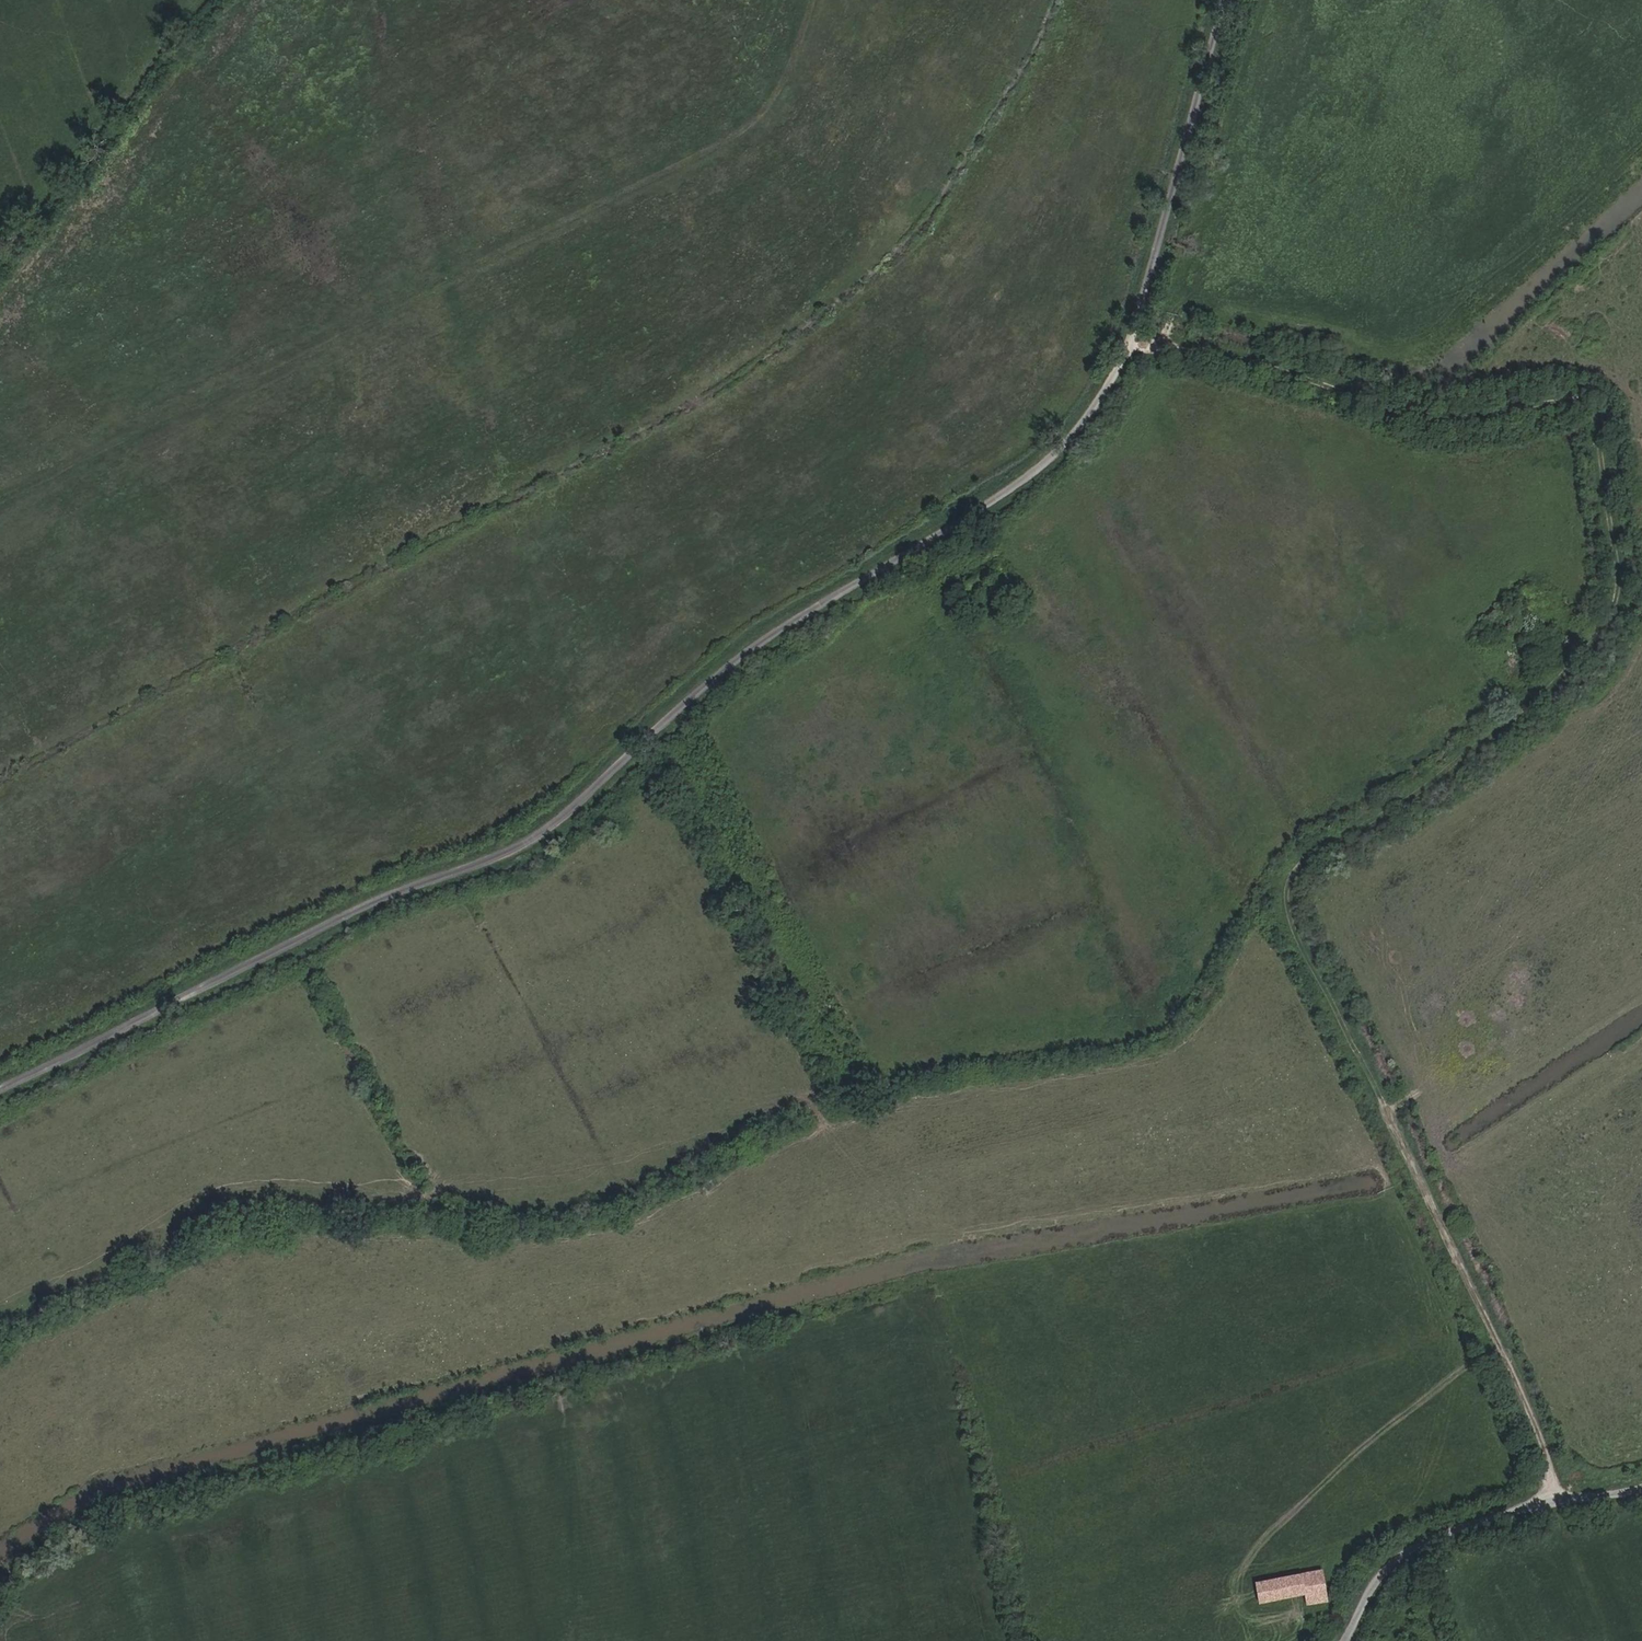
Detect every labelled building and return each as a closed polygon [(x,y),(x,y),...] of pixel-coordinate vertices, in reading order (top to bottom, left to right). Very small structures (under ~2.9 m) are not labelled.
[(1305,1605),(1328,1601),(1323,1568),(1252,1579),(1256,1602),(1303,1594),(1305,1605)]
